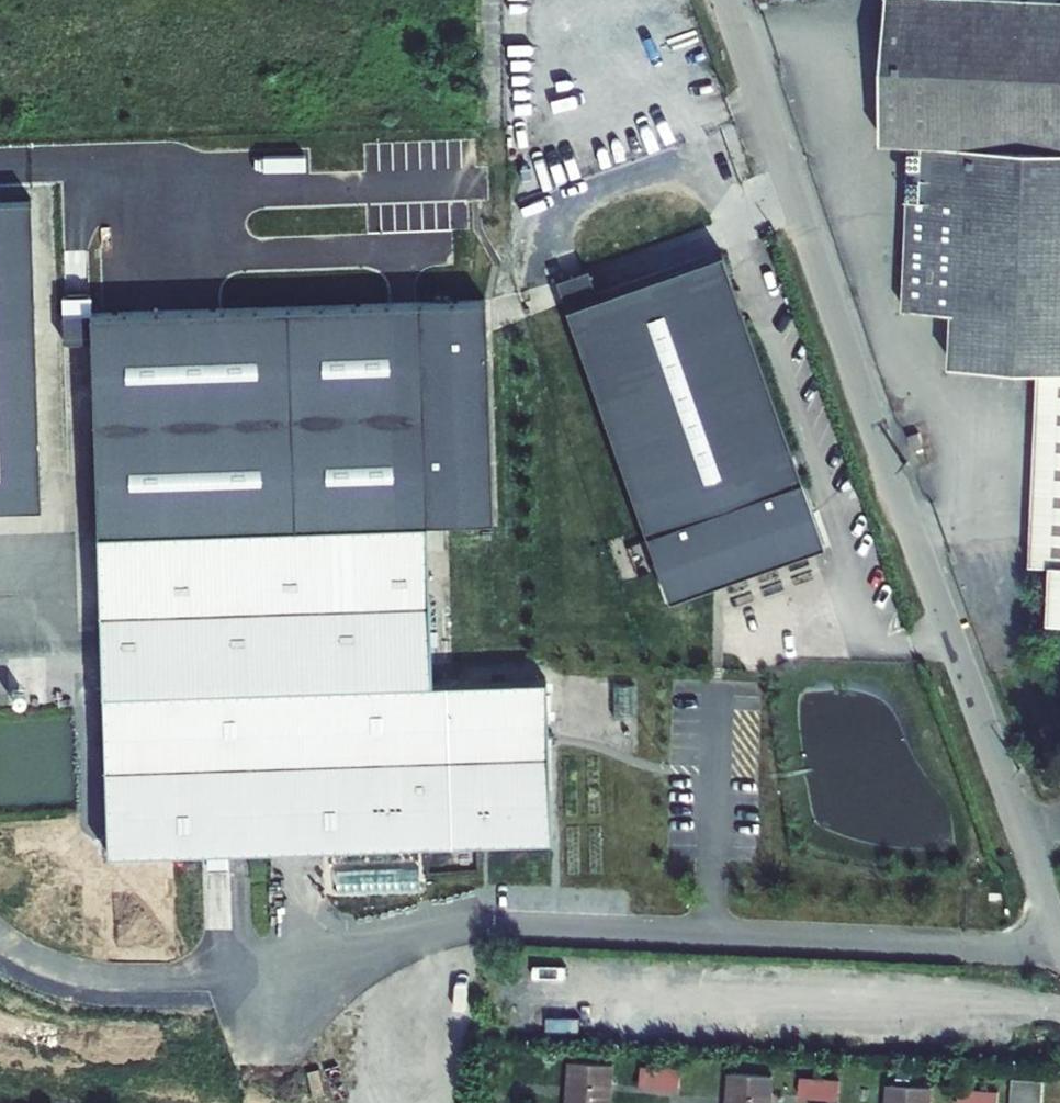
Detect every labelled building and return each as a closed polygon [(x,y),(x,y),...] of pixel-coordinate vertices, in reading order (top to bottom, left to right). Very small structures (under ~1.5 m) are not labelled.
[(890,138),(915,135),(909,300),(956,297),(958,351),(1044,356),(1037,558),(1059,567),(1056,619),(1059,620),(1059,0),(898,0),(890,138)] [(32,199),(0,200),(0,508),(41,507),(32,199)] [(668,598),(824,543),(721,251),(597,295),(587,268),(556,279),(668,598)] [(107,853),(551,839),(547,740),(546,679),(431,682),(426,522),(478,520),(492,520),(485,300),(472,301),(63,313),(64,341),(91,340),(107,853)] [(913,452),(923,448),(918,433),(907,436),(913,452)] [(570,1102),(611,1102),(613,1066),(573,1063),(570,1102)] [(642,1068),(641,1086),(680,1088),(681,1069),(642,1068)] [(731,1074),(729,1102),(770,1102),(771,1077),(731,1074)] [(840,1080),(802,1078),(801,1097),(839,1099),(840,1080)] [(1011,1102),(1042,1102),(1043,1079),(1013,1078),(1011,1102)] [(890,1085),(889,1102),(929,1102),(930,1088),(890,1085)] [(961,1089),(960,1102),(998,1102),(998,1092),(961,1089)]
